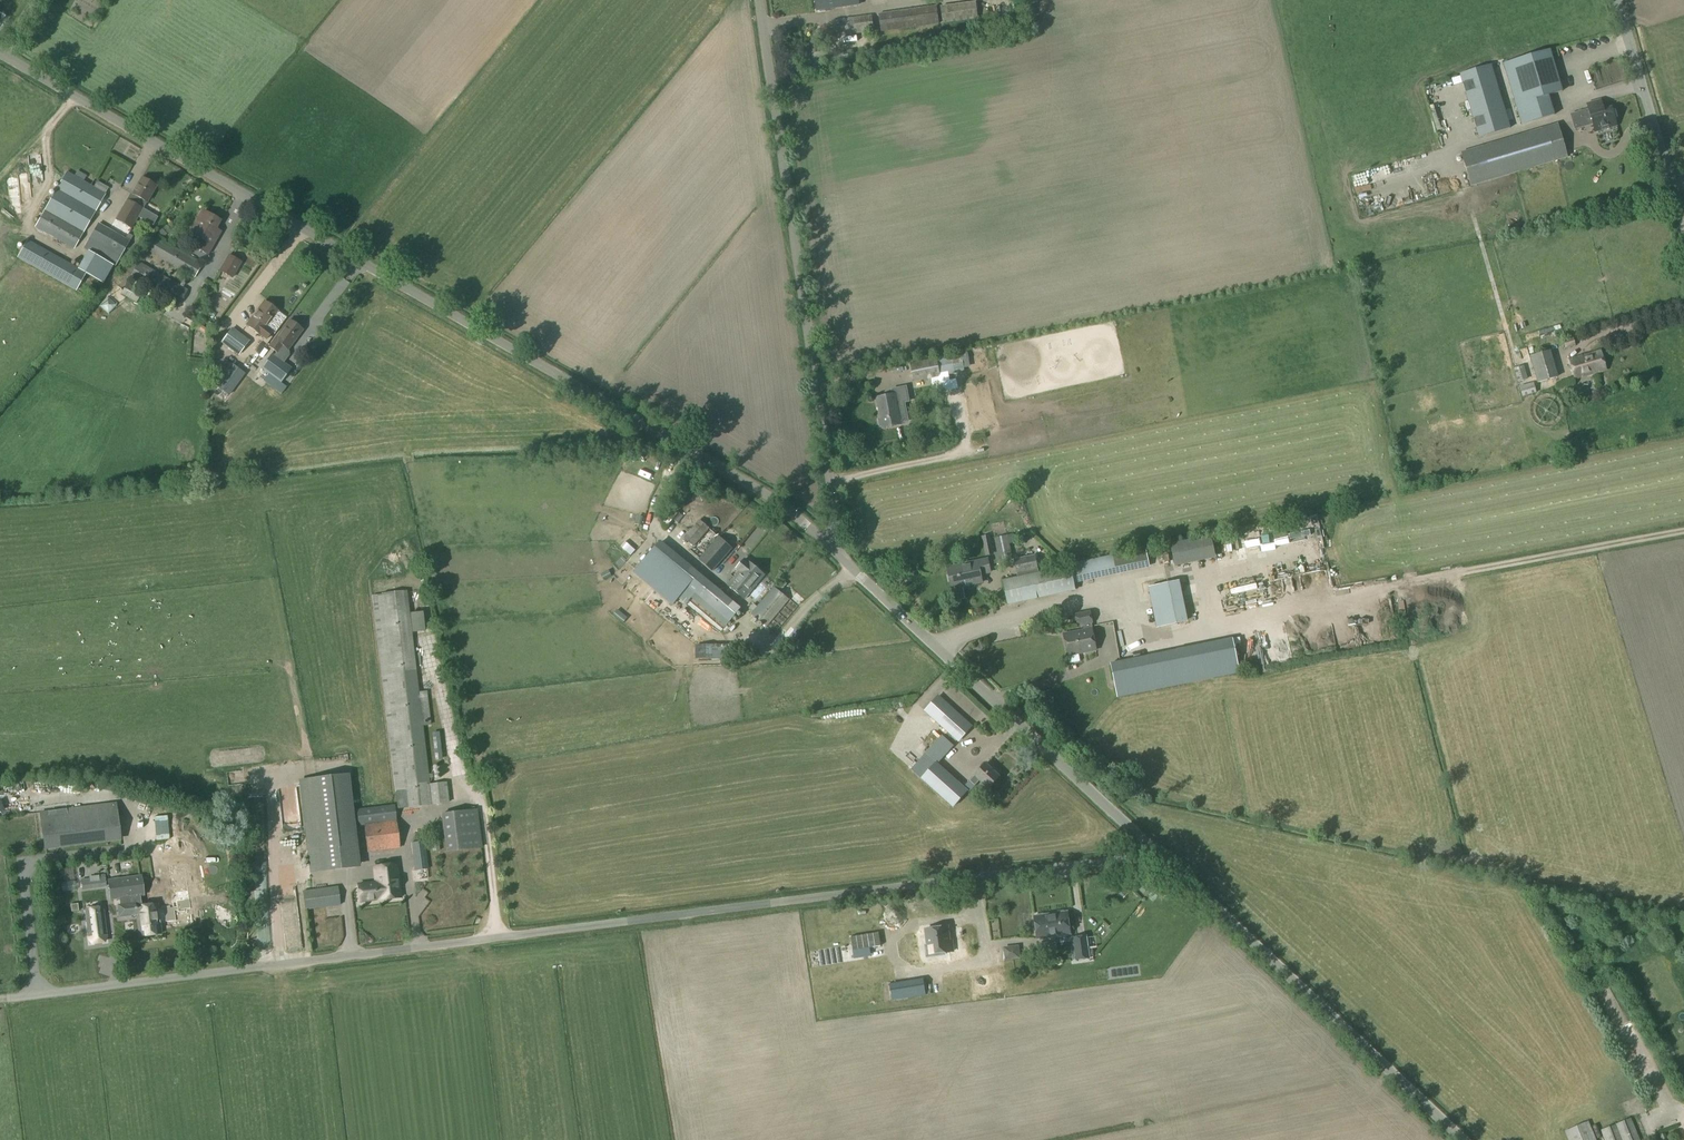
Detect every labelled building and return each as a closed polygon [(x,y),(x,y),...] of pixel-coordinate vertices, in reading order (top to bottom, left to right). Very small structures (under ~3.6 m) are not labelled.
[(818,11),(858,4),(857,0),(816,0),(818,11)] [(976,2),(941,7),(944,27),(979,22),(976,2)] [(937,5),(879,13),(881,32),(939,24),(937,5)] [(871,15),(832,20),(834,37),(874,32),(871,15)] [(818,41),(810,42),(812,54),(819,53),(818,41)] [(1549,49),(1504,63),(1523,125),(1554,116),(1548,95),(1561,90),(1549,49)] [(1491,66),(1460,75),(1479,139),(1510,129),(1491,66)] [(1589,104),(1591,109),(1594,124),(1595,132),(1618,128),(1616,120),(1618,119),(1616,111),(1614,112),(1614,109),(1605,111),(1603,101),(1589,104)] [(1585,126),(1582,111),(1572,113),(1575,128),(1585,126)] [(1558,124),(1462,154),(1472,187),(1569,158),(1558,124)] [(145,146),(144,161),(160,161),(160,146),(145,146)] [(67,172),(36,227),(74,249),(106,194),(94,188),(83,181),(86,176),(77,171),(74,176),(67,172)] [(132,193),(116,220),(132,229),(138,218),(142,211),(143,209),(147,202),(156,186),(143,178),(133,194),(132,193)] [(202,211),(189,233),(201,239),(196,248),(207,254),(220,231),(216,229),(220,221),(202,211)] [(183,217),(163,213),(160,226),(179,231),(183,217)] [(99,224),(84,249),(115,267),(130,242),(133,237),(128,234),(125,239),(99,224)] [(162,229),(158,233),(163,237),(167,234),(162,229)] [(153,237),(146,250),(194,278),(202,266),(153,237)] [(28,240),(18,257),(76,291),(86,273),(79,269),(28,240)] [(227,256),(218,272),(231,279),(239,263),(231,258),(227,256)] [(139,262),(129,279),(178,307),(188,290),(139,262)] [(127,283),(121,294),(136,303),(142,292),(127,283)] [(104,307),(113,298),(104,289),(95,298),(104,307)] [(145,293),(142,299),(156,307),(159,301),(145,293)] [(266,301),(247,325),(260,335),(261,334),(267,339),(273,332),(266,327),(279,311),(276,310),(276,309),(276,308),(275,307),(274,305),(273,305),(273,304),(271,304),(270,303),(268,303),(266,301)] [(290,320),(270,347),(277,352),(282,346),(288,350),(303,331),(290,320)] [(232,328),(220,344),(221,344),(238,357),(249,341),(232,328)] [(1573,339),(1563,342),(1565,349),(1575,346),(1573,339)] [(1550,351),(1529,357),(1536,384),(1557,378),(1550,351)] [(1600,351),(1569,360),(1575,379),(1606,370),(1600,351)] [(272,354),(261,368),(280,382),(282,380),(291,368),(284,363),(283,362),(281,361),(274,355),(272,354)] [(951,356),(910,364),(914,381),(955,373),(951,356)] [(225,374),(216,386),(229,395),(244,374),(225,360),(219,369),(225,374)] [(1524,366),(1513,369),(1517,383),(1527,380),(1524,366)] [(1533,383),(1518,388),(1521,399),(1536,394),(1533,383)] [(895,394),(876,398),(881,419),(879,419),(880,426),(882,426),(882,428),(901,424),(899,415),(901,414),(899,405),(897,406),(895,394)] [(942,400),(944,412),(952,411),(950,399),(942,400)] [(694,546),(709,529),(699,520),(683,538),(694,546)] [(778,548),(783,542),(763,525),(751,538),(772,556),(779,548),(778,548)] [(982,549),(989,548),(985,528),(978,530),(982,549)] [(1007,534),(991,538),(996,559),(1012,555),(1007,534)] [(1210,534),(1168,542),(1172,565),(1214,557),(1210,534)] [(714,569),(731,548),(718,537),(699,559),(712,571),(714,569)] [(1271,537),(1249,537),(1249,547),(1270,548),(1271,537)] [(664,542),(651,556),(668,570),(679,557),(664,542)] [(1144,550),(1070,565),(1070,566),(1071,565),(1075,584),(1148,568),(1144,550)] [(650,554),(640,566),(720,633),(741,608),(679,557),(668,570),(651,556),(650,554)] [(1035,554),(1014,558),(1017,573),(1038,569),(1035,554)] [(741,569),(728,585),(745,600),(765,576),(745,559),(738,567),(741,569)] [(988,559),(948,568),(952,588),(982,582),(980,574),(990,572),(988,559)] [(1071,565),(1070,566),(1003,580),(1008,606),(1076,591),(1075,584),(1071,565)] [(1166,584),(1149,588),(1157,627),(1175,623),(1166,584)] [(756,591),(746,602),(755,609),(751,614),(766,627),(779,612),(790,600),(775,587),(764,599),(756,591)] [(417,591),(372,596),(396,798),(406,798),(406,808),(449,803),(447,783),(431,784),(423,725),(431,725),(427,691),(419,692),(409,604),(418,604),(417,591)] [(1072,607),(1073,612),(1087,609),(1086,604),(1072,607)] [(1344,610),(1337,611),(1340,627),(1346,626),(1344,610)] [(1089,612),(1075,615),(1077,626),(1083,624),(1084,630),(1091,628),(1090,623),(1092,622),(1089,612)] [(1329,623),(1333,632),(1340,628),(1336,620),(1329,623)] [(1048,623),(1048,632),(1056,633),(1057,624),(1048,623)] [(1092,628),(1064,634),(1068,656),(1096,650),(1092,628)] [(1180,650),(1164,653),(1171,685),(1186,682),(1180,650)] [(1124,661),(1111,663),(1118,696),(1131,694),(1124,661)] [(940,695),(924,711),(958,742),(973,725),(940,695)] [(938,764),(923,781),(953,807),(967,791),(968,790),(963,786),(938,764)] [(987,764),(976,775),(980,780),(986,785),(985,786),(988,788),(999,777),(987,764)] [(350,773),(299,779),(310,872),(361,866),(350,773)] [(116,802),(39,811),(44,850),(120,840),(116,802)] [(287,853),(281,802),(266,804),(273,855),(287,853)] [(394,805),(356,810),(359,826),(363,825),(367,853),(400,849),(394,809),(394,805)] [(476,811),(440,815),(445,853),(481,848),(476,811)] [(202,830),(201,812),(147,815),(148,834),(202,830)] [(187,900),(182,838),(163,839),(167,896),(173,896),(174,901),(187,900)] [(425,841),(411,842),(414,871),(429,869),(425,841)] [(274,873),(289,869),(286,857),(271,860),(274,873)] [(375,883),(357,885),(359,902),(377,900),(401,898),(397,864),(373,867),(375,883)] [(147,865),(108,870),(109,877),(109,884),(111,899),(120,898),(121,905),(118,905),(119,917),(136,915),(139,936),(161,934),(161,933),(165,933),(164,923),(160,923),(158,905),(141,907),(140,896),(143,896),(143,891),(150,890),(147,865)] [(81,881),(82,891),(105,889),(104,876),(98,877),(99,879),(81,881)] [(1140,878),(1134,885),(1143,894),(1150,887),(1140,878)] [(337,886),(303,891),(305,911),(340,906),(337,886)] [(1541,886),(1534,896),(1549,908),(1557,899),(1541,886)] [(1603,906),(1614,922),(1624,915),(1612,899),(1603,906)] [(80,902),(69,903),(70,912),(81,911),(80,902)] [(87,935),(106,932),(103,908),(84,911),(87,935)] [(1663,915),(1671,931),(1681,926),(1673,910),(1663,915)] [(1037,916),(1034,917),(1037,939),(1045,938),(1045,939),(1061,937),(1061,935),(1070,934),(1067,912),(1064,913),(1063,911),(1058,912),(1057,913),(1043,915),(1042,914),(1037,915),(1037,916)] [(828,935),(858,927),(855,918),(825,925),(828,935)] [(948,942),(946,927),(924,930),(926,946),(932,945),(934,954),(951,952),(950,941),(948,942)] [(878,931),(850,936),(852,949),(880,945),(878,931)] [(1086,936),(1073,938),(1074,948),(1076,960),(1089,958),(1086,936)] [(858,960),(857,951),(850,952),(852,961),(858,960)] [(1580,976),(1597,965),(1592,956),(1574,967),(1580,976)] [(922,978),(891,983),(889,984),(892,999),(925,993),(922,978)] [(1616,1124),(1623,1139),(1640,1139),(1631,1118),(1616,1124)] [(1565,1131),(1568,1139),(1597,1139),(1588,1121),(1565,1131)] [(1600,1130),(1604,1139),(1623,1139),(1616,1124),(1600,1130)]
